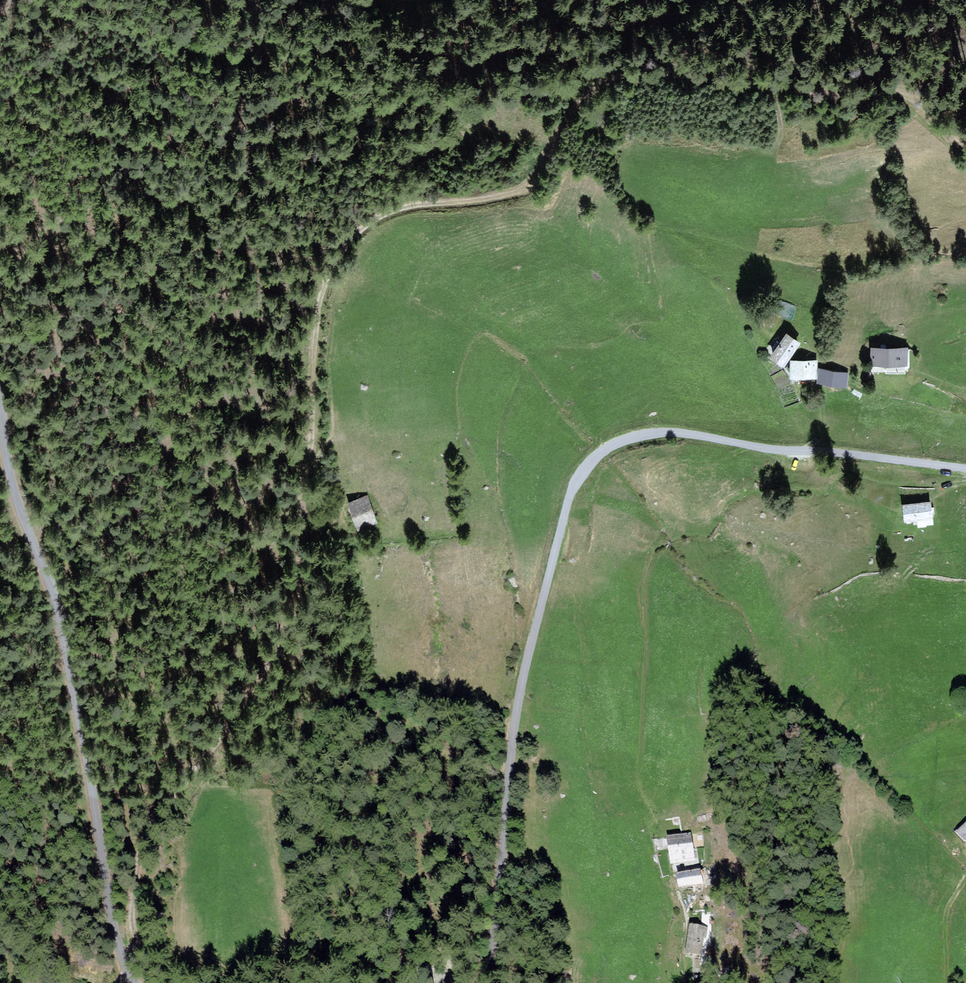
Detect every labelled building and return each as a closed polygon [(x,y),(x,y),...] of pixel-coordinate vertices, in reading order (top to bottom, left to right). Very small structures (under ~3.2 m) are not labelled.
[(804,344),(791,335),(776,357),(789,366),(804,344)] [(910,350),(875,349),(874,366),(910,367),(910,350)] [(820,363),(795,362),(794,377),(819,378),(820,363)] [(850,375),(824,371),(822,383),(848,387),(850,375)] [(369,501),(350,506),(356,530),(375,525),(369,501)] [(934,505),(907,507),(908,524),(935,522),(934,505)] [(678,822),(668,824),(673,866),(694,863),(691,838),(680,839),(678,822)] [(699,873),(679,878),(682,891),(702,886),(699,873)] [(706,931),(691,928),(687,956),(703,958),(706,931)]
